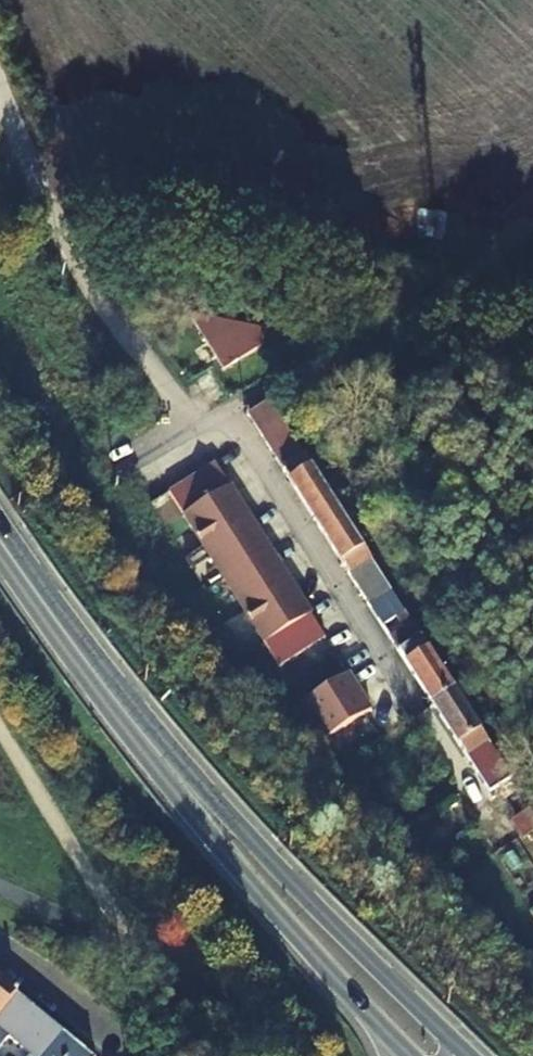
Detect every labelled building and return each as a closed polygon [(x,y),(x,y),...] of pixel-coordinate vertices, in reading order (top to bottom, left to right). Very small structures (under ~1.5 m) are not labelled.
[(208,359),(265,362),(267,325),(210,322),(208,359)] [(270,402),(247,415),(269,449),(280,442),(285,447),(294,441),(270,402)] [(280,442),(269,449),(314,520),(336,506),(294,441),(285,447),(280,442)] [(172,487),(254,650),(307,623),(224,460),(172,487)] [(369,606),(390,591),(336,506),(314,520),(369,606)] [(449,691),(453,689),(390,591),(369,606),(431,703),(449,691)] [(449,691),(431,703),(464,754),(486,741),(453,689),(449,691)] [(486,741),(464,754),(484,786),(489,783),(483,775),(500,763),(486,741)] [(512,788),(515,786),(500,763),(483,775),(489,783),(484,786),(493,800),(512,788)] [(0,982),(0,1012),(14,993),(0,982)] [(14,993),(0,1012),(0,1052),(10,1041),(26,1055),(41,1055),(61,1031),(31,1006),(14,993)] [(61,1031),(41,1055),(92,1055),(61,1031)] [(10,1041),(0,1052),(0,1053),(4,1055),(26,1055),(10,1041)]
